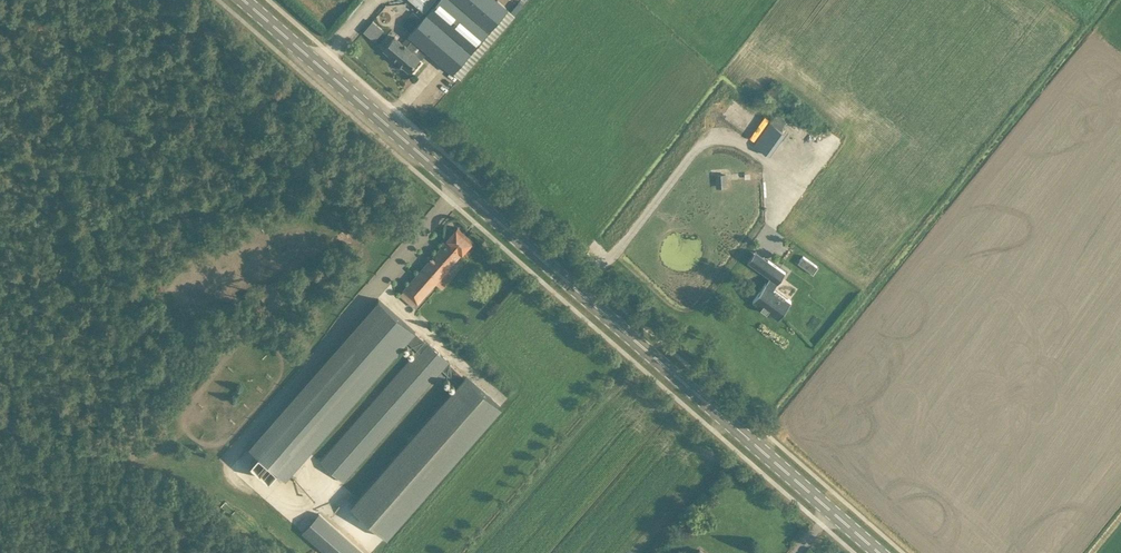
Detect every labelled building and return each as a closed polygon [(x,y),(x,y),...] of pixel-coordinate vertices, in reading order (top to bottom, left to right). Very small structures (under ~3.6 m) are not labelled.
[(499,0),(439,0),(410,33),(409,34),(410,35),(416,41),(453,72),(454,72),(461,78),(515,14),(511,11),(508,9),(509,8),(499,0)] [(425,12),(435,0),(411,0),(425,12)] [(413,11),(407,19),(415,26),(422,19),(416,14),(413,11)] [(375,19),(365,30),(376,40),(386,29),(375,19)] [(409,70),(420,57),(409,49),(416,41),(410,35),(403,43),(396,37),(385,50),(409,70)] [(755,144),(770,155),(785,133),(771,122),(755,144)] [(803,156),(816,141),(811,136),(797,151),(803,156)] [(716,174),(716,188),(728,187),(727,174),(716,174)] [(401,292),(401,293),(399,295),(413,307),(461,253),(462,253),(473,241),(458,227),(447,239),(447,240),(401,292)] [(803,255),(798,263),(813,273),(818,266),(803,255)] [(769,278),(753,301),(768,312),(778,319),(780,315),(791,300),(774,288),(785,272),(768,260),(760,271),(769,278)] [(267,285),(258,290),(265,303),(290,290),(292,289),(297,287),(293,279),(270,290),(267,285)] [(253,293),(247,296),(252,307),(258,304),(253,293)] [(397,537),(507,404),(419,332),(422,329),(382,296),(257,448),(260,451),(252,461),(277,483),(286,472),(294,479),(405,345),(413,352),(324,461),(348,481),(436,375),(455,390),(359,506),(397,537)] [(322,512),(304,533),(327,552),(370,552),(322,512)]
